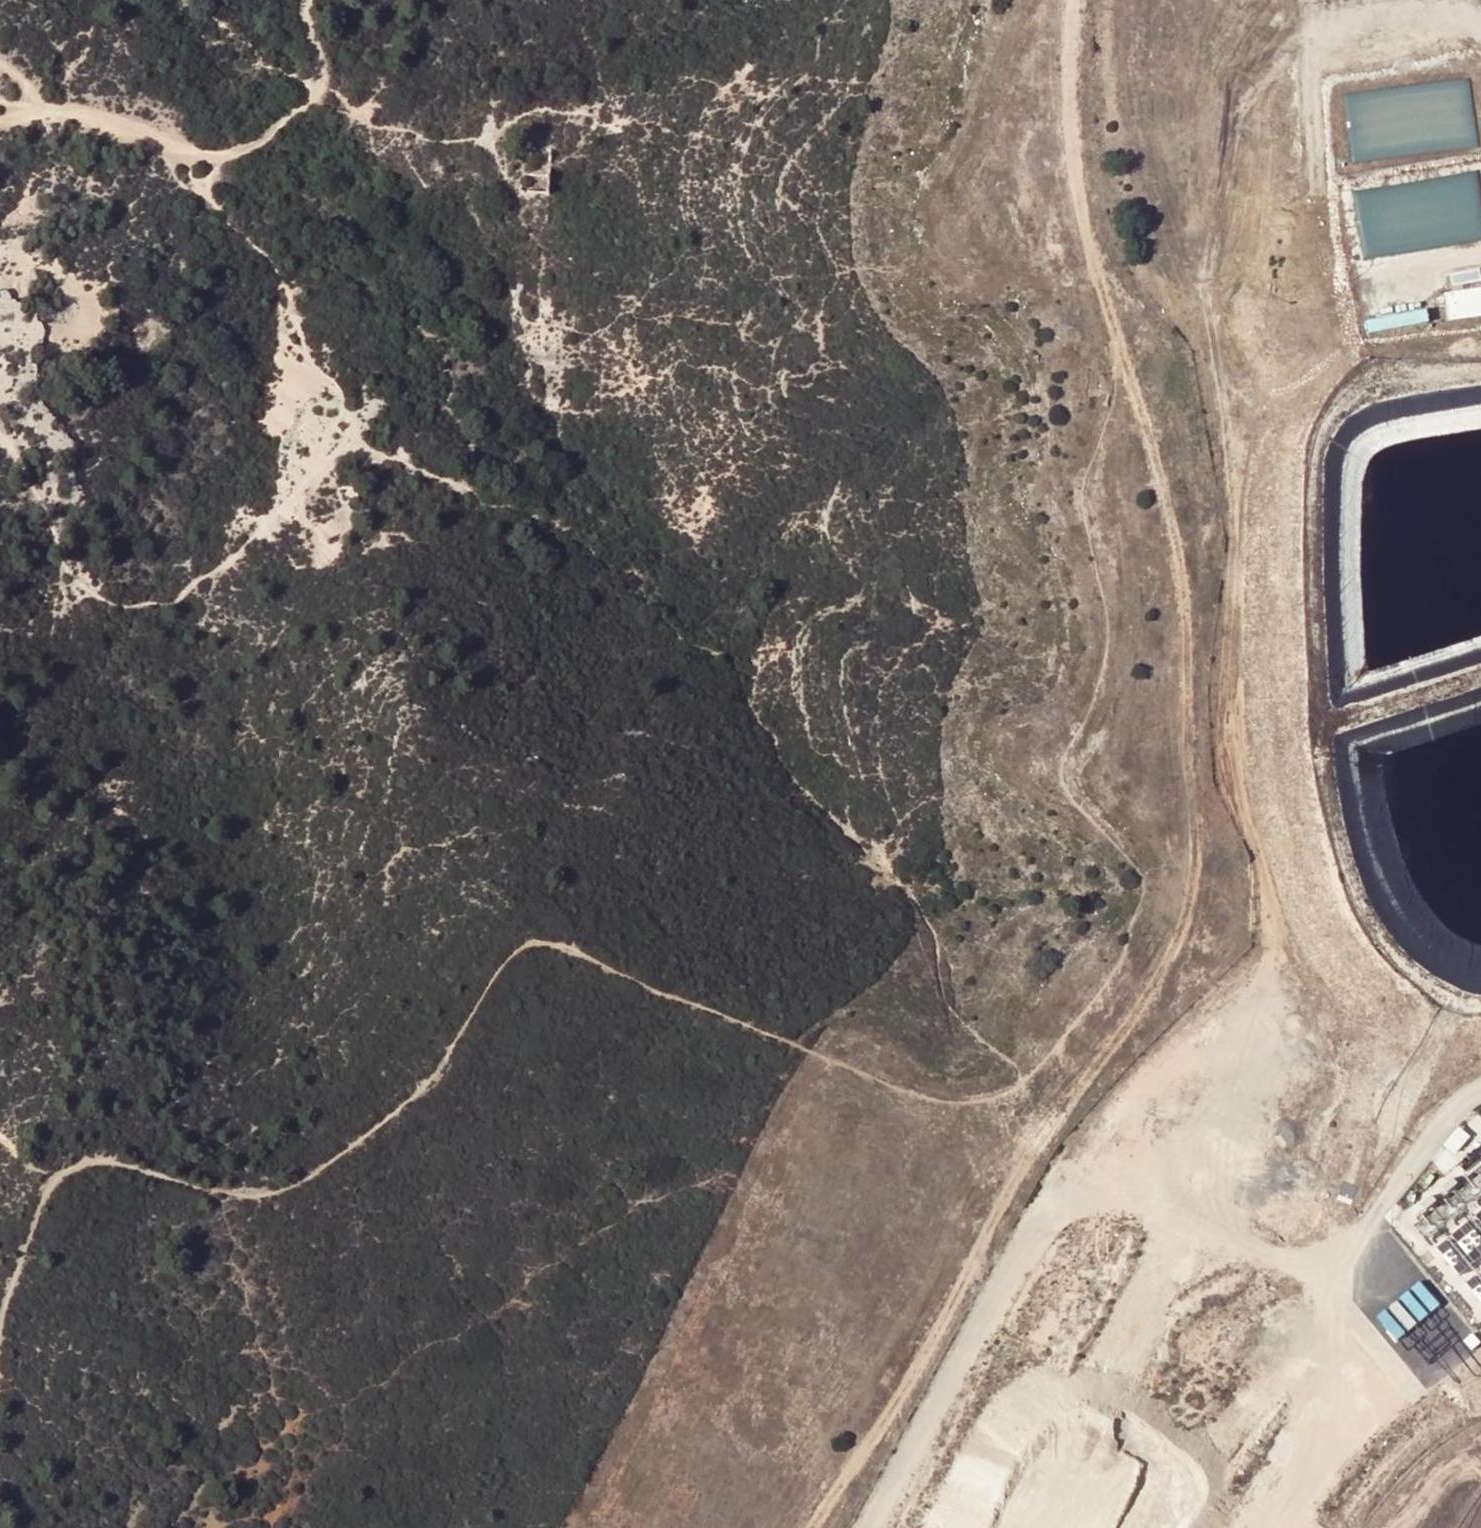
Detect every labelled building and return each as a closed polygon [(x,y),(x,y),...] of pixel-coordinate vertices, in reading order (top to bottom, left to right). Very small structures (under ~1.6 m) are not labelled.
[(1475,83),(1350,93),(1355,157),(1480,147),(1475,83)] [(1369,255),(1480,238),(1480,169),(1392,183),(1395,205),(1362,210),(1369,255)] [(548,195),(549,173),(519,174),(520,194),(548,195)] [(1451,318),(1480,314),(1480,285),(1447,290),(1451,318)] [(1478,1212),(1480,1210),(1480,1190),(1468,1202),(1478,1212)] [(1445,1239),(1480,1284),(1480,1210),(1445,1239)]
